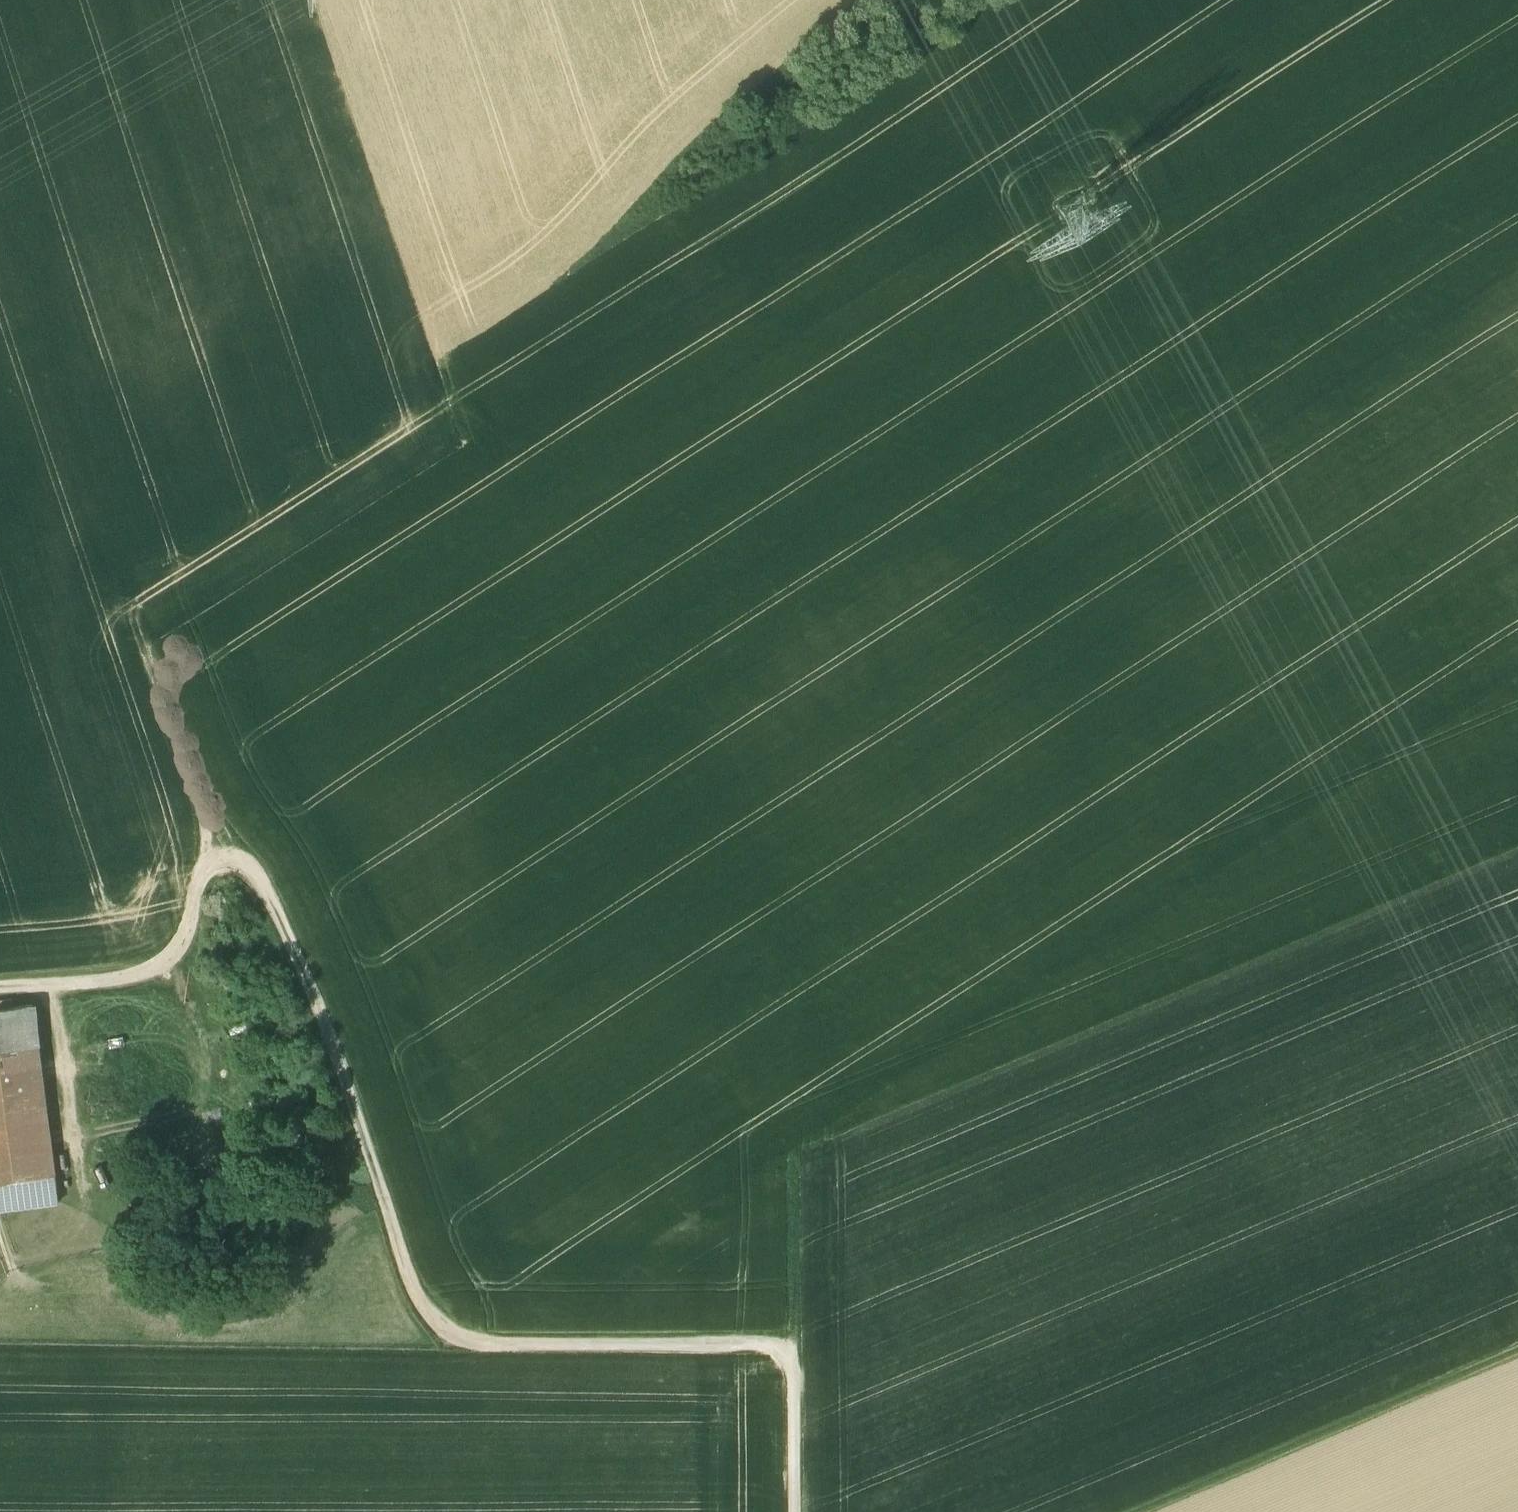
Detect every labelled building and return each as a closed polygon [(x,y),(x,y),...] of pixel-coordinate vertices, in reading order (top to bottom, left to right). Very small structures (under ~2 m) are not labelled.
[(0,1009),(0,1052),(38,1046),(32,1005),(0,1009)] [(0,1052),(0,1070),(14,1180),(55,1175),(38,1046),(0,1052)] [(14,1180),(0,1070),(0,1182),(14,1180)] [(58,1202),(55,1175),(14,1180),(0,1182),(0,1210),(58,1202)]
